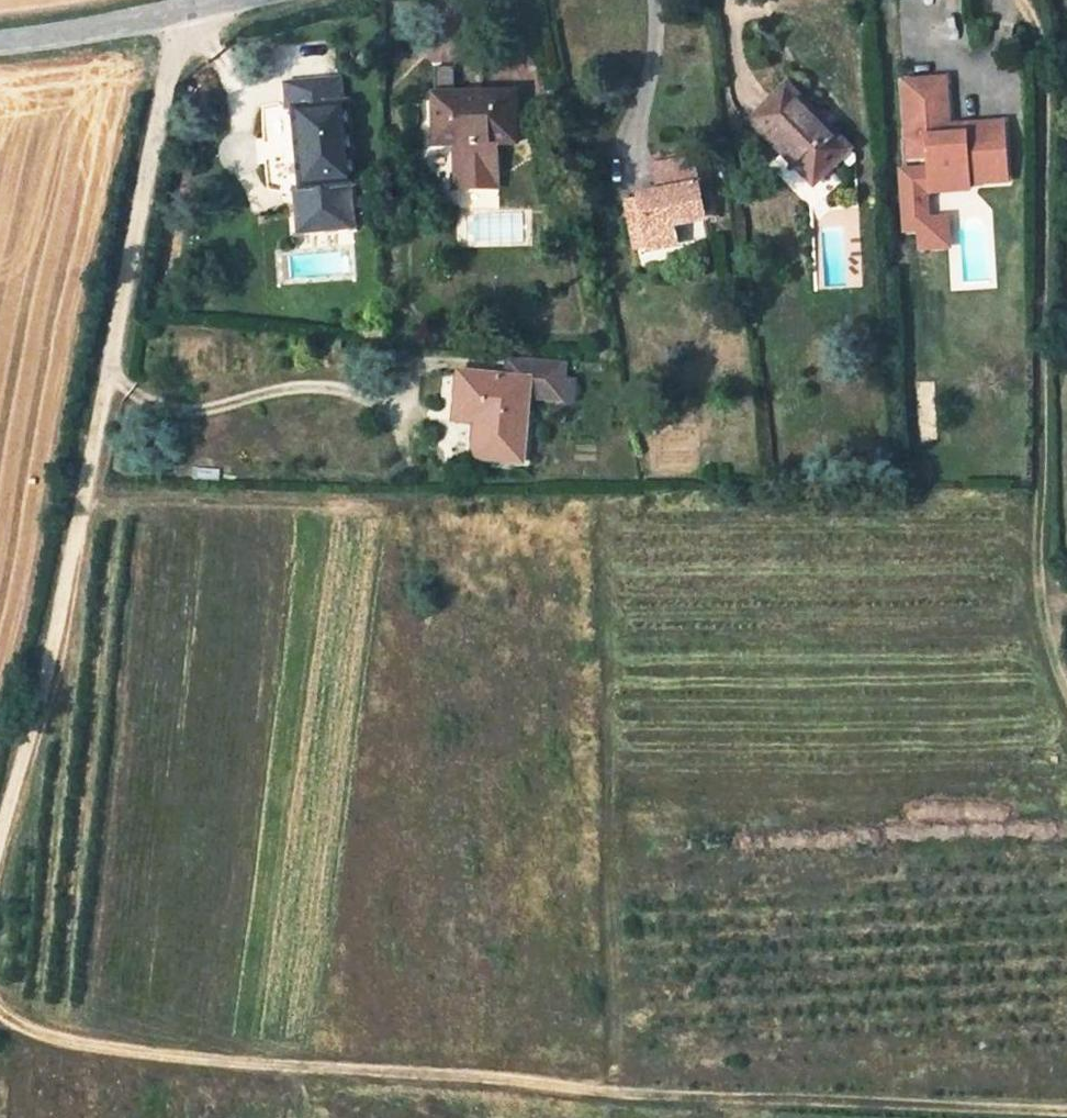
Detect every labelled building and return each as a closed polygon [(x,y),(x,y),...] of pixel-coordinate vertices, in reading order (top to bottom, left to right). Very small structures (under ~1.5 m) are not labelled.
[(360,81),(306,86),(308,109),(319,108),(323,185),(313,186),(314,208),(315,227),(369,224),(368,205),(366,182),(378,181),(373,102),(362,103),(360,81)] [(968,95),(925,98),(928,154),(943,153),(944,170),(950,170),(952,204),(992,202),(991,200),(1030,197),(1027,140),(987,143),(988,150),(971,151),(968,95)] [(536,98),(459,99),(460,146),(480,145),(518,144),(537,144),(536,98)] [(867,162),(808,98),(773,131),(803,164),(810,157),(843,188),(867,162)] [(518,144),(480,145),(480,175),(486,181),(513,180),(518,174),(518,144)] [(943,153),(928,154),(929,171),(944,170),(943,153)] [(680,175),(682,199),(659,201),(661,221),(644,222),(647,242),(662,241),(664,260),(690,257),(690,228),(722,225),(714,172),(680,175)] [(644,222),(661,221),(659,201),(642,203),(644,222)] [(650,261),(664,260),(662,241),(647,242),(650,261)] [(580,392),(581,362),(524,359),(523,375),(476,371),(474,412),(495,414),(493,450),(542,453),(545,391),(580,392)]
